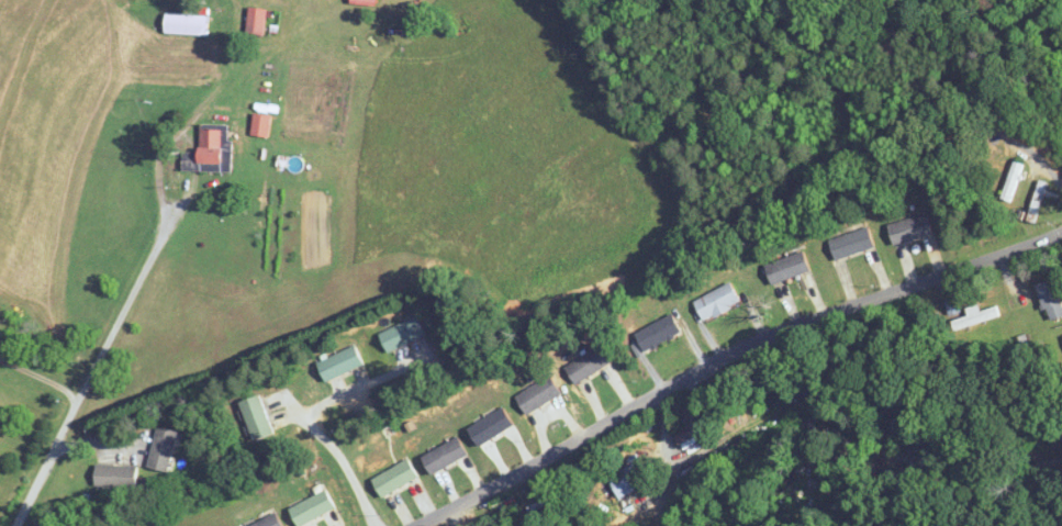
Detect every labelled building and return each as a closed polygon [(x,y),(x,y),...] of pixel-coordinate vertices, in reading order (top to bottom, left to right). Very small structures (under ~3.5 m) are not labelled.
[(266,9),(249,7),(246,34),(264,36),(266,9)] [(207,36),(208,16),(165,15),(164,35),(207,36)] [(269,136),(269,115),(253,115),(253,136),(269,136)] [(227,125),(199,125),(198,170),(226,171),(227,125)] [(1024,164),(1014,161),(1002,200),(1011,203),(1024,164)] [(1049,184),(1040,181),(1026,220),(1035,223),(1049,184)] [(927,213),(888,226),(895,246),(933,233),(927,213)] [(835,261),(875,248),(868,228),(829,241),(835,261)] [(772,284),(810,270),(804,252),(765,266),(772,284)] [(1061,316),(1061,304),(1054,279),(1037,285),(1048,320),(1061,316)] [(694,299),(702,319),(740,304),(732,284),(694,299)] [(1000,316),(996,306),(953,322),(956,331),(1000,316)] [(645,351),(682,333),(673,314),(635,332),(645,351)] [(424,338),(418,318),(380,330),(386,349),(424,338)] [(363,365),(355,346),(317,361),(325,381),(363,365)] [(576,383),(610,363),(600,346),(566,365),(576,383)] [(516,393),(524,412),(561,396),(552,376),(516,393)] [(239,401),(253,440),(273,433),(260,394),(239,401)] [(514,425),(504,407),(468,427),(478,445),(514,425)] [(674,433),(678,443),(720,427),(716,417),(674,433)] [(168,472),(177,431),(156,427),(147,467),(168,472)] [(467,456),(459,438),(422,454),(430,473),(467,456)] [(418,477),(408,459),(372,479),(382,497),(418,477)] [(645,483),(633,462),(607,478),(620,499),(645,483)] [(136,465),(95,465),(95,487),(136,487),(136,465)] [(325,489),(289,509),(298,525),(301,525),(335,508),(325,489)] [(274,512),(251,525),(282,525),(274,512)]
